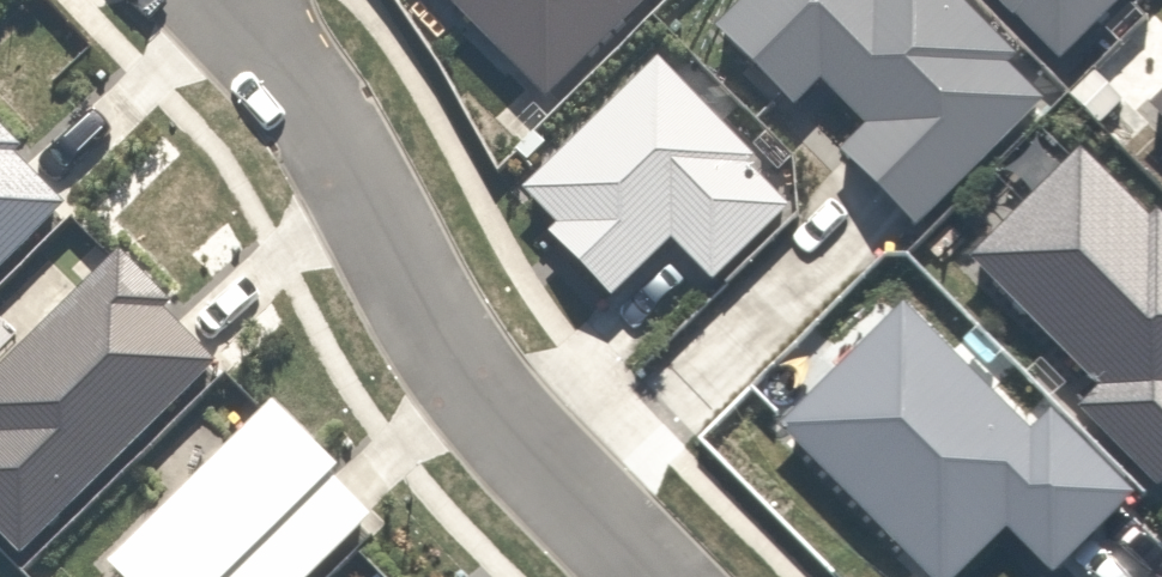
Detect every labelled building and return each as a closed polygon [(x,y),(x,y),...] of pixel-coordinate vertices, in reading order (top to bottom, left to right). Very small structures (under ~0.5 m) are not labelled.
[(704,0),(445,0),(563,128),(704,0)] [(928,225),(1056,105),(1019,66),(1036,50),(988,0),(740,0),(718,21),(799,107),(839,70),(883,117),(853,145),(928,225)] [(1069,39),(1110,0),(1032,0),(1069,39)] [(686,225),(724,269),(805,199),(674,48),(526,176),(618,283),(686,225)] [(97,205),(0,102),(0,295),(97,205)] [(1099,151),(983,264),(1108,390),(1092,406),(1161,477),(1161,215),(1099,151)] [(241,362),(127,243),(0,364),(0,513),(39,553),(241,362)] [(796,429),(937,576),(947,576),(1013,514),(1055,558),(1132,485),(1062,412),(1028,431),(917,315),(796,429)] [(394,513),(287,397),(119,552),(142,576),(325,576),(394,513)]
